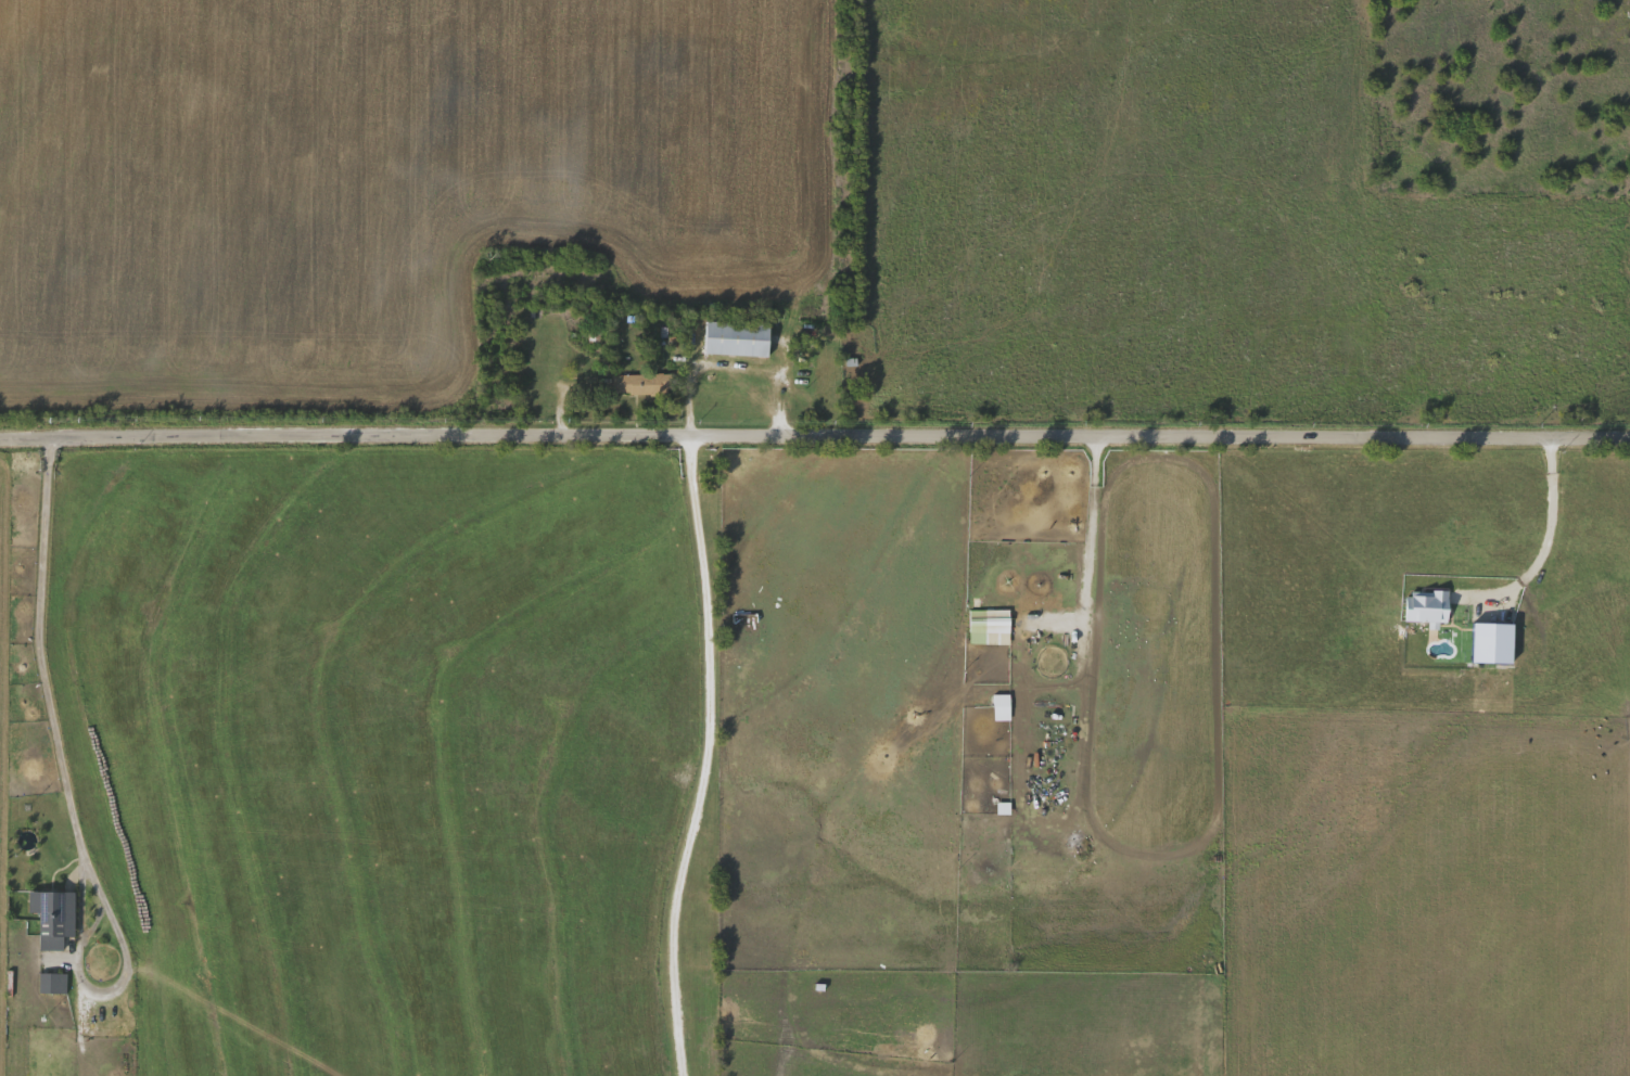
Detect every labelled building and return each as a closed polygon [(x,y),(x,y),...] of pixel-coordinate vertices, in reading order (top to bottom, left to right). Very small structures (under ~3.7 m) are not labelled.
[(771,322),(769,355),(703,353),(704,320),(771,322)] [(671,372),(671,393),(611,393),(611,372),(671,372)] [(969,642),(969,609),(1010,609),(1010,642),(969,642)] [(757,612),(757,622),(731,622),(731,612),(757,612)] [(993,719),(993,694),(1008,694),(1008,719),(993,719)] [(54,891),(54,948),(39,948),(39,911),(28,911),(28,891),(54,891)] [(39,992),(39,973),(66,973),(66,992),(39,992)]
